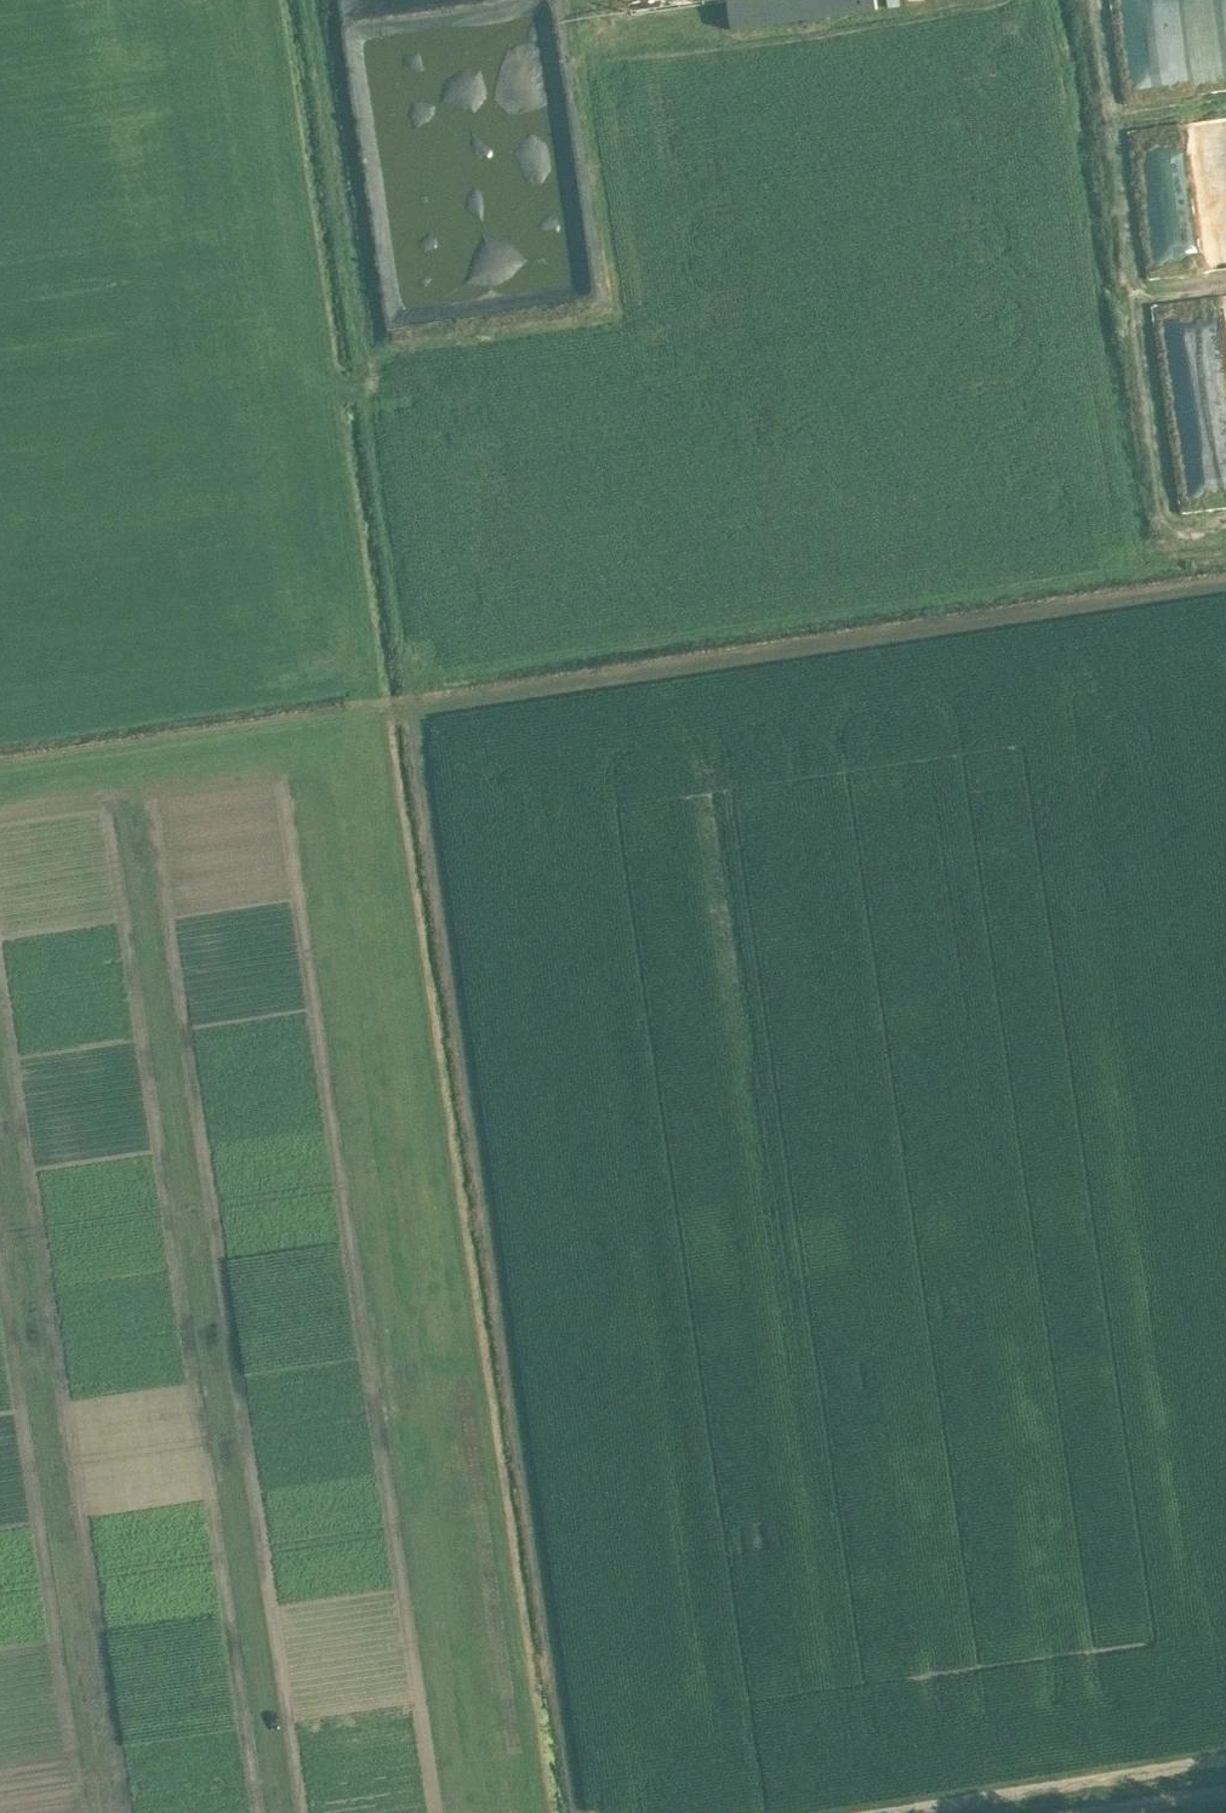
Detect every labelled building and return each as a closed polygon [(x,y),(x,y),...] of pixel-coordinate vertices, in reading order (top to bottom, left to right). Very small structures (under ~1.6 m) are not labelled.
[(1010,0),(619,0),(626,51),(1010,2),(1010,0)]
